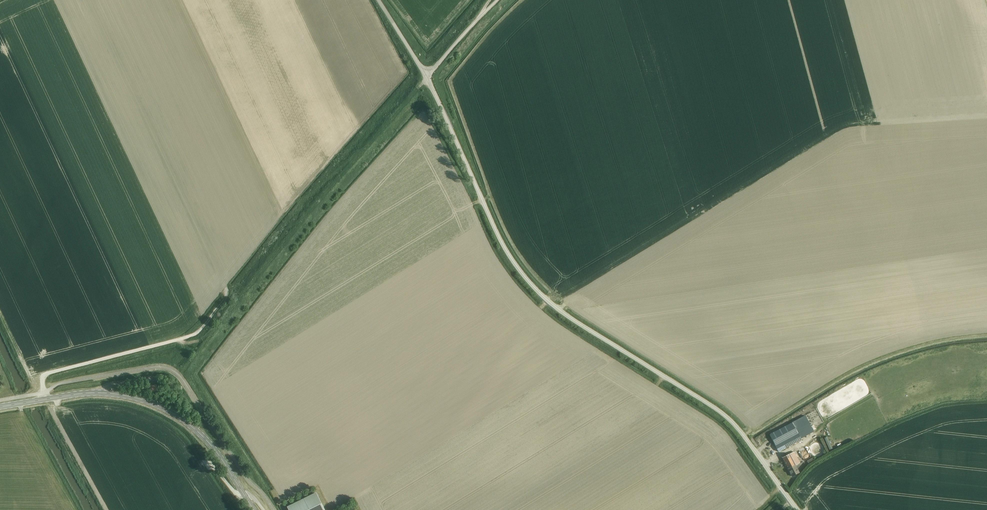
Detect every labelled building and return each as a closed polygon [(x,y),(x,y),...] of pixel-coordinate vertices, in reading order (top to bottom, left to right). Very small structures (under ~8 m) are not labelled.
[(805,416),(792,423),(770,435),(774,444),(765,449),(769,457),(801,440),(800,439),(813,432),(805,416)] [(792,477),(799,473),(796,467),(800,466),(799,464),(800,463),(794,452),(782,458),(792,477)] [(289,509),(325,509),(317,494),(288,508),(289,509)]
